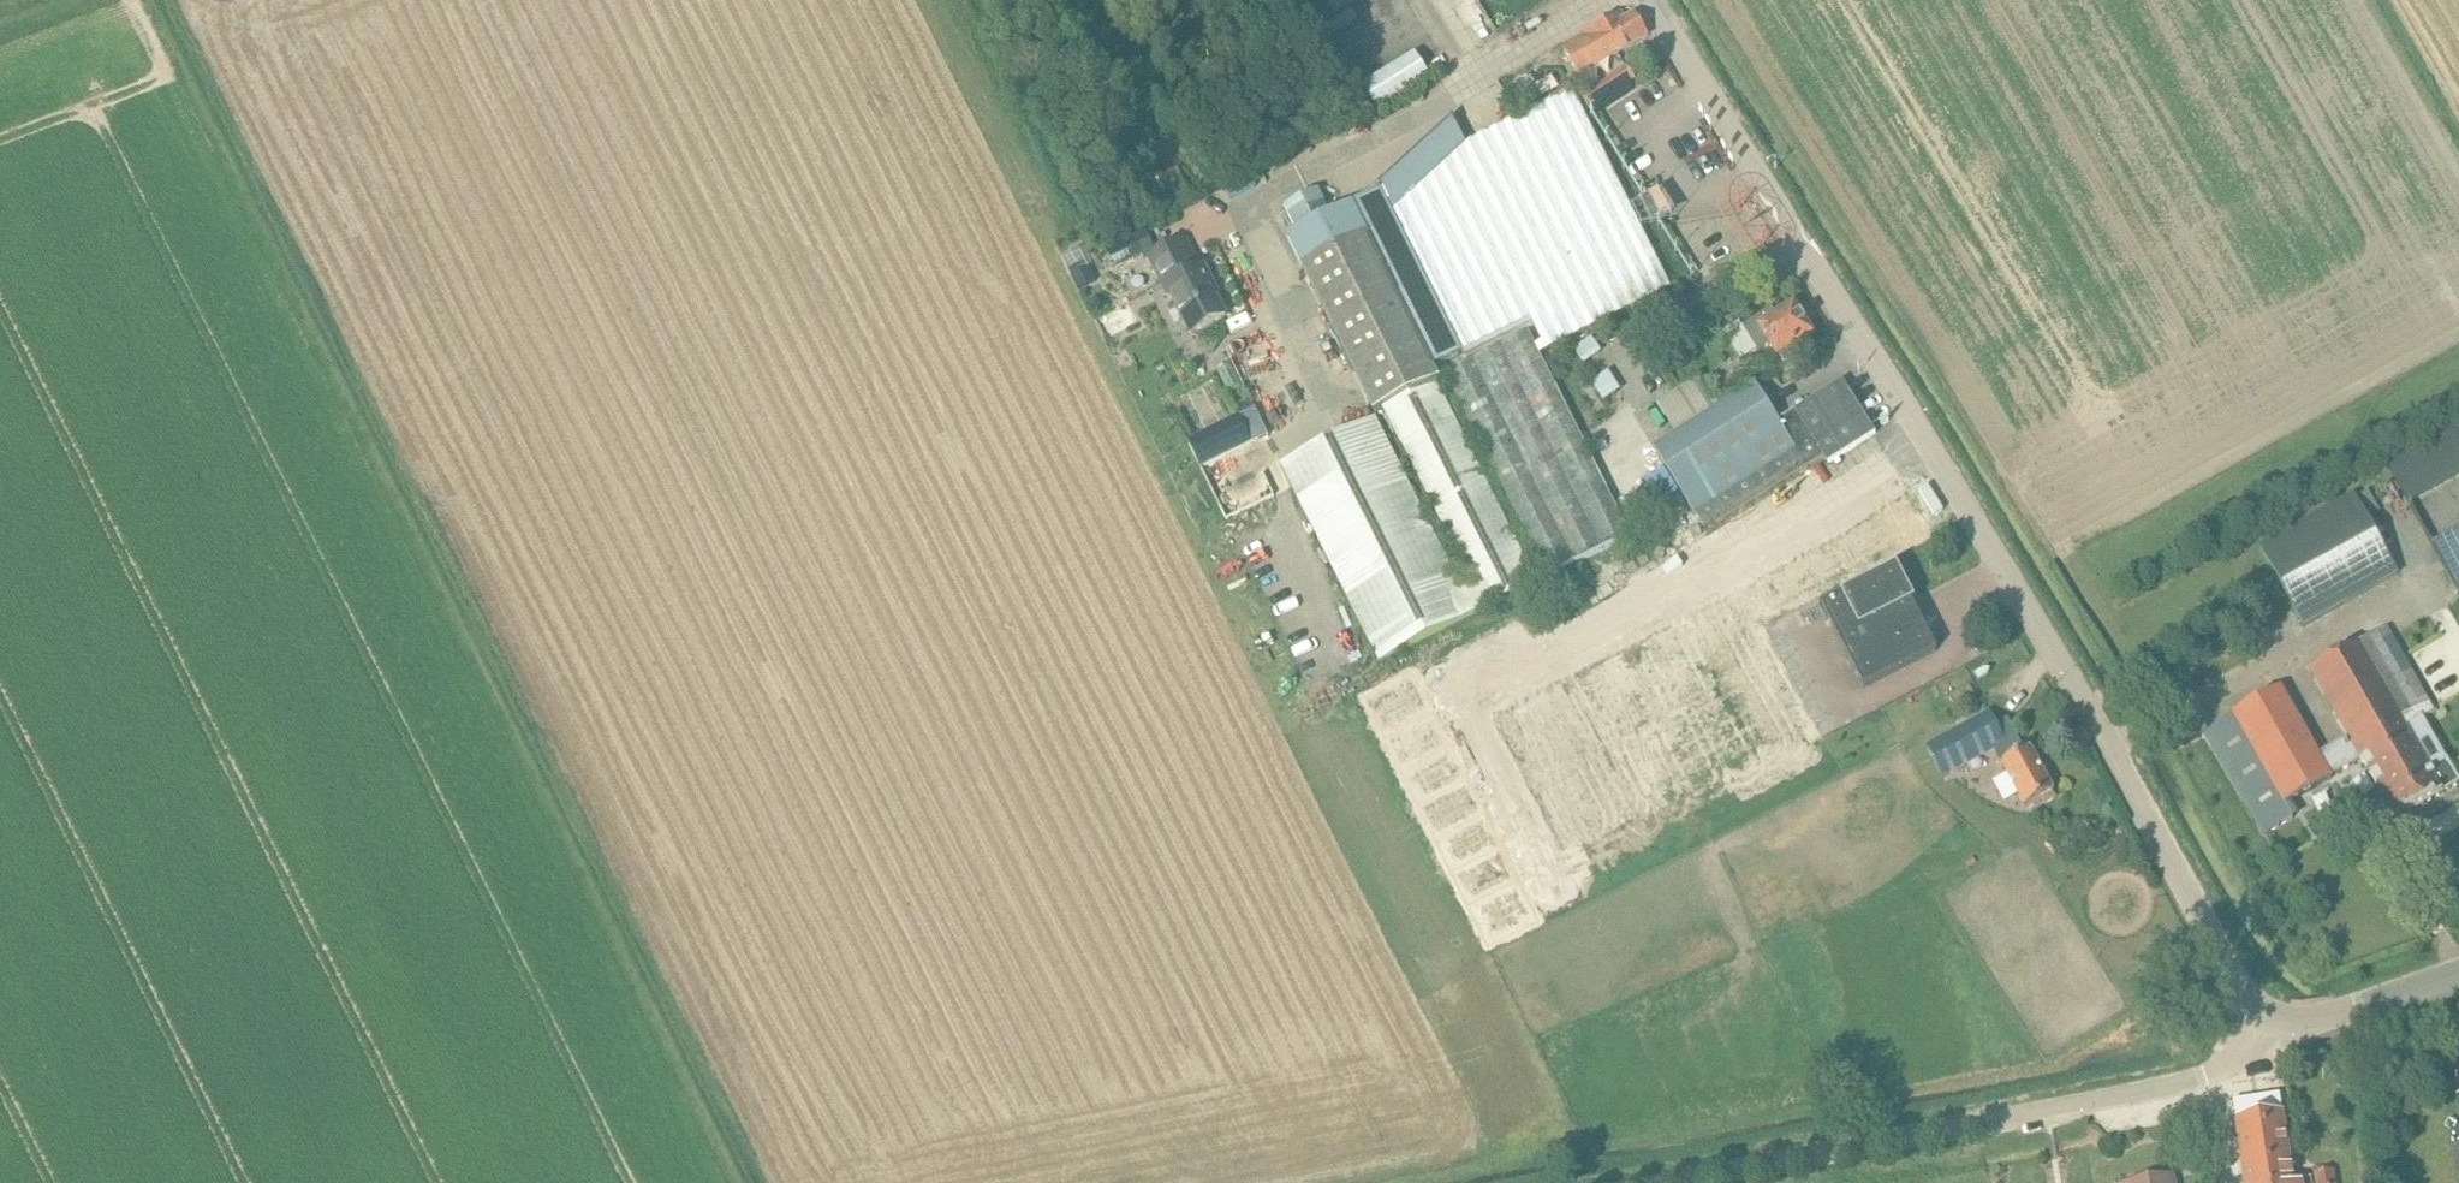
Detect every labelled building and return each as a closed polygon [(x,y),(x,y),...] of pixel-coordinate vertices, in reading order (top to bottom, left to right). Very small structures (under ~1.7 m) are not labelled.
[(1300,3),(1317,28),(1334,17),(1323,0),(1305,0),(1300,3)] [(1563,47),(1579,75),(1592,67),(1593,69),(1648,36),(1635,14),(1623,22),(1619,14),(1563,47)] [(1430,78),(1416,54),(1364,86),(1379,110),(1430,78)] [(1605,90),(1587,103),(1592,109),(1634,79),(1626,66),(1601,82),(1605,90)] [(1284,207),(1296,231),(1288,236),(1302,266),(1313,288),(1375,413),(1385,408),(1474,586),(1463,591),(1376,417),(1281,464),(1380,662),(1547,578),(1631,536),(1529,332),(1445,374),(1541,566),(1530,571),(1436,382),(1440,380),(1434,367),(1530,319),(1546,351),(1671,289),(1573,91),(1476,140),(1469,146),(1452,116),(1377,184),(1380,189),(1330,213),(1319,190),(1284,207)] [(1145,230),(1110,247),(1107,249),(1117,268),(1155,249),(1145,230)] [(1149,259),(1168,297),(1171,295),(1191,335),(1226,317),(1210,285),(1214,284),(1205,266),(1197,270),(1183,242),(1149,259)] [(1752,321),(1743,327),(1744,330),(1757,351),(1759,353),(1770,346),(1778,359),(1781,357),(1785,364),(1802,354),(1797,346),(1813,336),(1795,307),(1778,318),(1772,308),(1752,321)] [(1618,328),(1599,337),(1604,347),(1622,338),(1618,328)] [(1592,337),(1574,349),(1584,365),(1603,352),(1592,337)] [(1230,362),(1217,369),(1228,391),(1241,385),(1230,362)] [(1700,377),(1657,403),(1674,432),(1676,436),(1719,408),(1717,404),(1700,377)] [(1676,436),(1655,449),(1703,526),(1714,519),(1717,524),(1824,456),(1829,463),(1855,447),(1875,434),(1843,383),(1813,402),(1812,401),(1778,423),(1754,386),(1719,408),(1676,436)] [(1238,415),(1188,440),(1202,468),(1252,443),(1239,416),(1238,415)] [(2438,446),(2446,464),(2458,458),(2458,436),(2438,446)] [(2260,549),(2303,627),(2399,574),(2356,496),(2260,549)] [(1858,573),(1884,559),(1866,525),(1840,539),(1858,573)] [(2440,538),(2458,580),(2458,530),(2440,538)] [(1840,539),(1814,552),(1832,586),(1858,573),(1840,539)] [(1814,552),(1788,566),(1806,600),(1832,586),(1814,552)] [(1820,609),(1863,689),(1936,651),(1932,644),(1928,646),(1918,627),(1919,626),(1918,624),(1917,625),(1906,603),(1906,602),(1905,602),(1891,575),(1873,584),(1872,582),(1820,609)] [(1704,698),(1734,682),(1698,614),(1658,634),(1694,703),(1704,698)] [(2311,672),(2349,738),(2362,761),(2373,781),(2384,800),(2396,821),(2423,805),(2458,785),(2458,781),(2447,761),(2445,762),(2431,770),(2425,761),(2417,746),(2404,724),(2423,712),(2416,698),(2423,694),(2387,630),(2311,672)] [(1655,724),(1669,716),(1694,703),(1658,634),(1619,655),(1655,724)] [(1557,688),(1593,757),(1600,753),(1634,735),(1655,724),(1619,655),(1557,688)] [(1769,739),(1738,680),(1734,682),(1704,698),(1735,757),(1769,739)] [(1534,788),(1565,771),(1593,757),(1557,688),(1498,719),(1534,788)] [(2320,758),(2280,688),(2205,732),(2265,836),(2293,819),(2285,805),(2332,778),(2320,758)] [(1700,775),(1735,757),(1704,698),(1694,703),(1669,716),(1700,775)] [(1634,735),(1666,794),(1700,775),(1669,716),(1655,724),(1634,735)] [(1994,751),(2002,764),(2000,765),(2024,809),(2054,792),(2031,749),(2024,752),(2014,733),(2002,739),(1989,716),(1926,749),(1942,780),(1994,751)] [(1666,794),(1634,735),(1600,753),(1631,812),(1666,794)] [(1399,772),(1416,805),(1470,779),(1453,745),(1399,772)] [(1600,753),(1593,757),(1565,771),(1596,830),(1631,812),(1600,753)] [(1565,771),(1534,788),(1565,847),(1596,830),(1565,771)] [(1486,812),(1470,779),(1416,805),(1433,839),(1486,812)] [(1433,839),(1449,873),(1503,846),(1486,812),(1433,839)] [(1520,879),(1503,846),(1449,873),(1466,906),(1520,879)] [(1520,879),(1466,906),(1472,919),(1487,948),(1541,921),(1520,879)] [(2283,1114),(2236,1121),(2245,1182),(2294,1182),(2283,1114)] [(2314,1177),(2315,1182),(2332,1182),(2331,1174),(2314,1177)]
